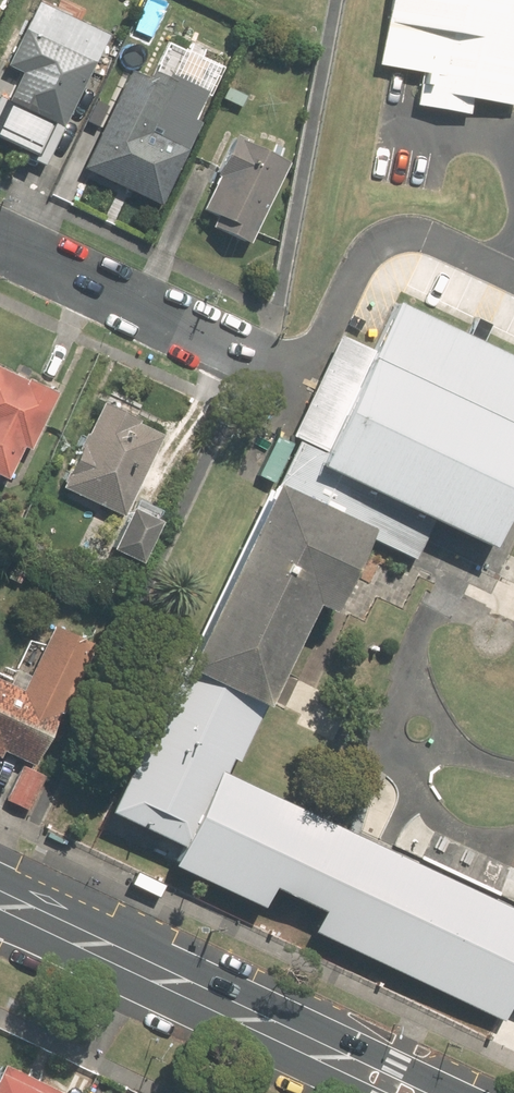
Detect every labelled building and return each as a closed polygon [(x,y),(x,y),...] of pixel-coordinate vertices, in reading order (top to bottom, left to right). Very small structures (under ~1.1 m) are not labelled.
[(380,61),(421,68),(415,102),(470,111),(473,93),(513,100),(513,0),(391,0),(380,61)] [(122,53),(149,68),(168,33),(141,18),(122,53)] [(46,164),(96,64),(28,30),(10,65),(24,72),(9,101),(0,97),(0,98),(0,141),(46,164)] [(85,165),(162,203),(202,123),(196,120),(205,101),(135,66),(85,165)] [(211,226),(251,245),(291,162),(239,137),(205,210),(216,215),(211,226)] [(282,482),(380,529),(375,540),(417,559),(436,519),(500,548),(513,519),(513,354),(404,303),(380,352),(342,334),(295,435),(302,439),(282,482)] [(31,447),(58,392),(0,363),(0,471),(8,475),(24,443),(31,447)] [(62,487),(126,516),(131,504),(164,433),(101,404),(62,487)] [(282,482),(194,668),(270,704),(275,707),(324,605),(340,613),(375,540),(380,529),(282,482)] [(160,517),(131,504),(126,516),(112,546),(141,559),(160,517)] [(37,765),(94,643),(55,624),(24,690),(0,679),(0,754),(3,749),(37,765)] [(242,761),(270,704),(194,668),(187,665),(115,811),(188,847),(225,770),(230,773),(236,759),(242,761)] [(225,770),(188,847),(179,867),(268,908),(277,888),(328,912),(318,932),(507,1021),(513,1008),(513,908),(230,773),(225,770)] [(1,1068),(0,1070),(0,1092),(55,1092),(1,1068)]
